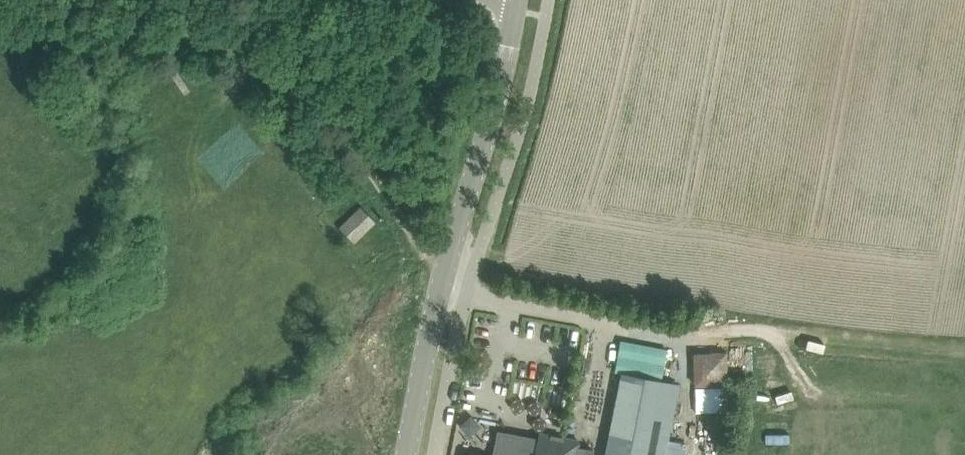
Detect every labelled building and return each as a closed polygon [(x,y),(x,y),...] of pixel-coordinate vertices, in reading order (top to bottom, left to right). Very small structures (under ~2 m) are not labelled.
[(339,228),(352,242),(375,220),(362,207),(339,228)] [(720,350),(690,351),(690,380),(720,380),(720,350)] [(666,438),(677,385),(622,374),(606,454),(663,454),(666,438)] [(778,448),(778,424),(756,425),(756,448),(778,448)] [(593,450),(577,447),(579,441),(539,433),(537,441),(518,437),(515,452),(514,452),(514,453),(496,450),(495,454),(592,454),(593,450)]
